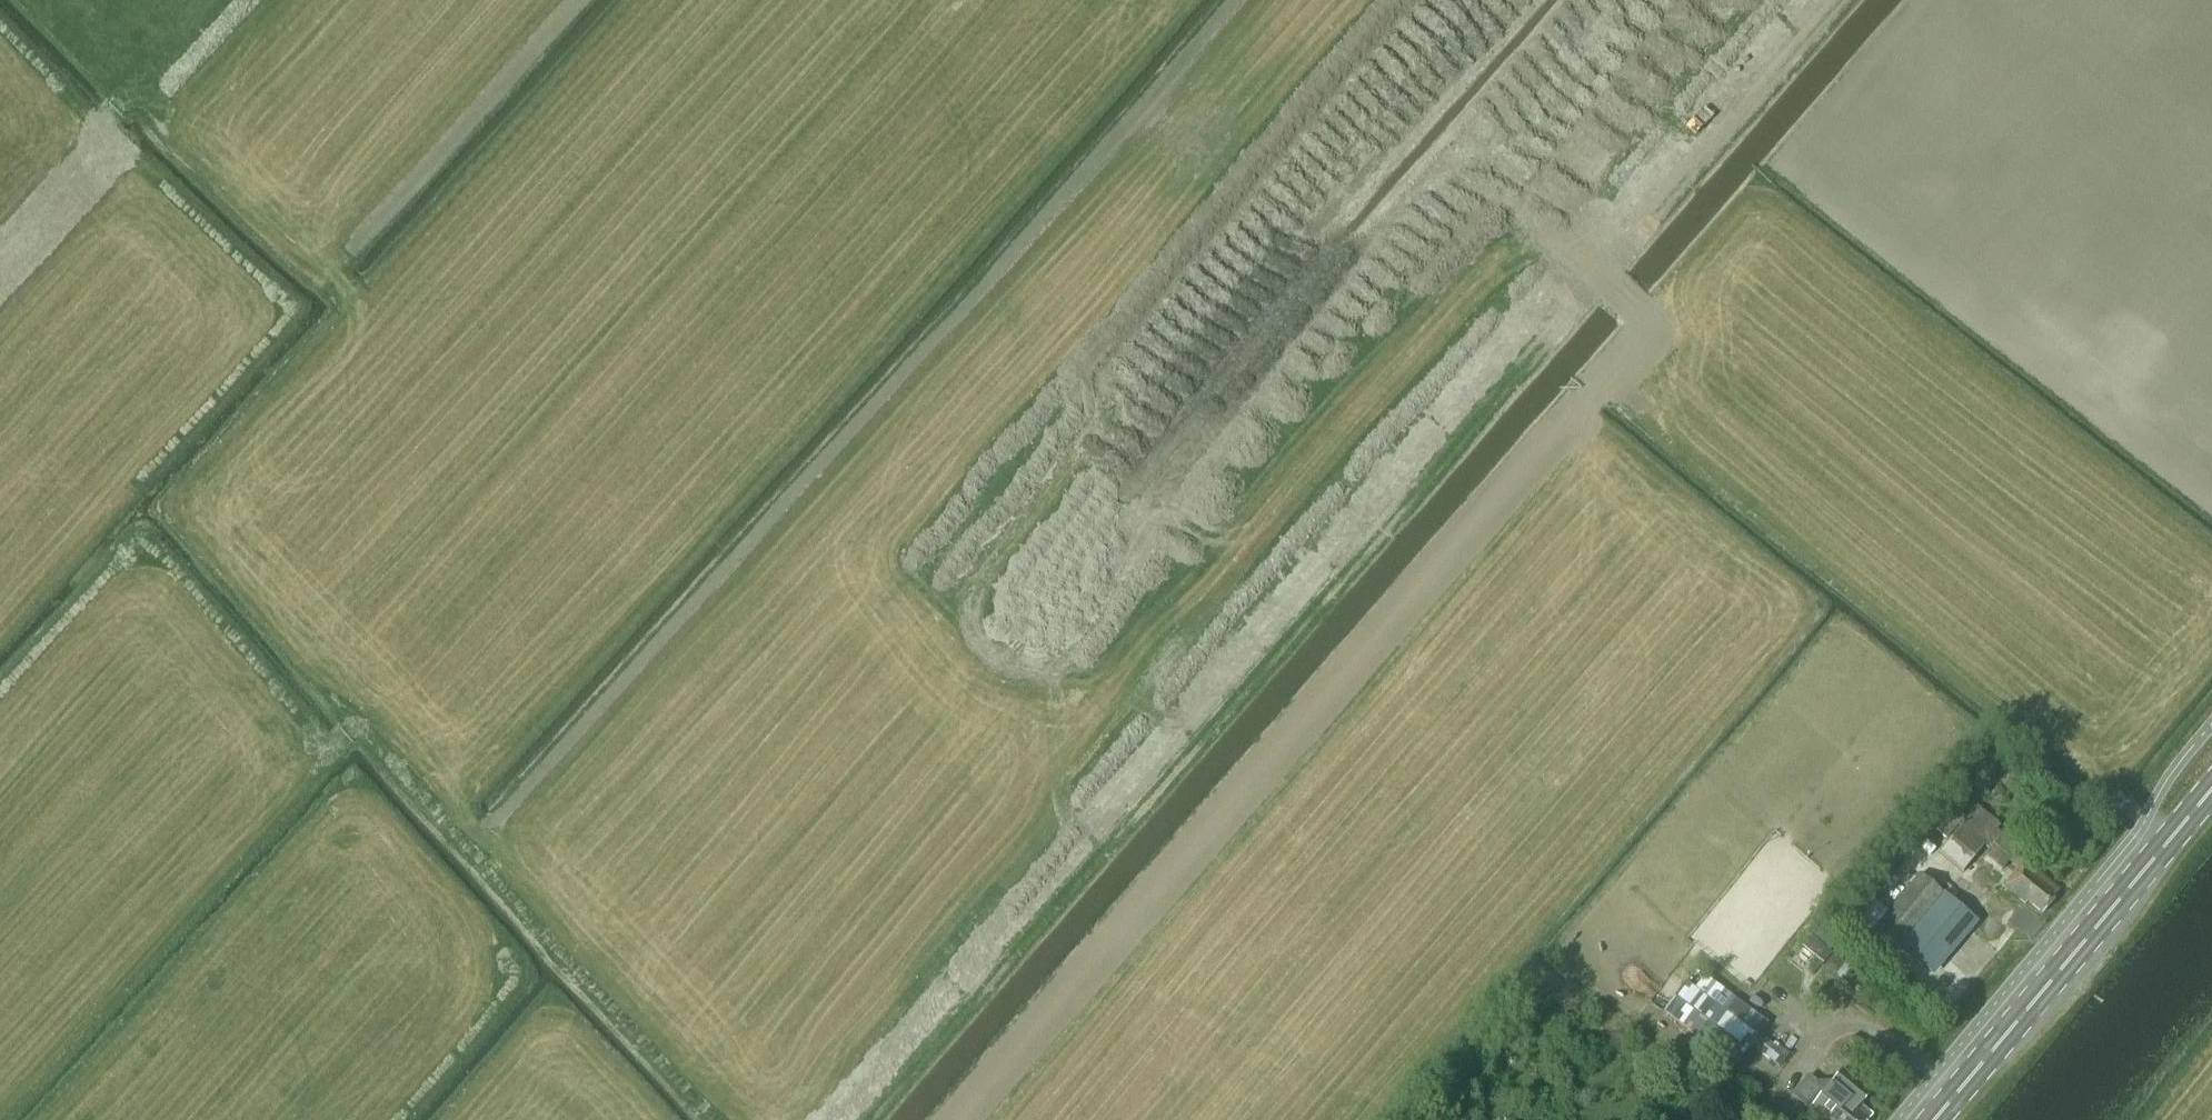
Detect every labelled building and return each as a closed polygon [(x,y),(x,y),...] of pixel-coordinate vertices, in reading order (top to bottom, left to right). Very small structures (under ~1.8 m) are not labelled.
[(1947,841),(1965,819),(1948,805),(1930,827),(1947,841)] [(2026,864),(2025,864),(2018,855),(2023,848),(1999,829),(2002,826),(1977,806),(1942,852),(1965,869),(1985,842),(1992,847),(1986,854),(2006,870),(2010,865),(2019,872),(2004,890),(2016,901),(2020,897),(2042,915),(2061,893),(2026,864)] [(1976,921),(1920,873),(1887,912),(1874,901),(1854,924),(1867,935),(1865,937),(1890,958),(1901,945),(1933,972),(1976,921)] [(1821,946),(1815,954),(1826,962),(1832,955),(1821,946)] [(1840,971),(1845,963),(1836,957),(1831,964),(1840,971)] [(1759,1037),(1686,982),(1663,1012),(1735,1067),(1751,1047),(1759,1053),(1767,1043),(1759,1037)] [(1827,1090),(1810,1076),(1794,1094),(1811,1108),(1809,1110),(1820,1119),(1869,1119),(1871,1117),(1860,1108),(1871,1095),(1843,1071),(1827,1090)] [(1724,1115),(1730,1119),(1739,1119),(1743,1115),(1731,1106),(1724,1115)]
